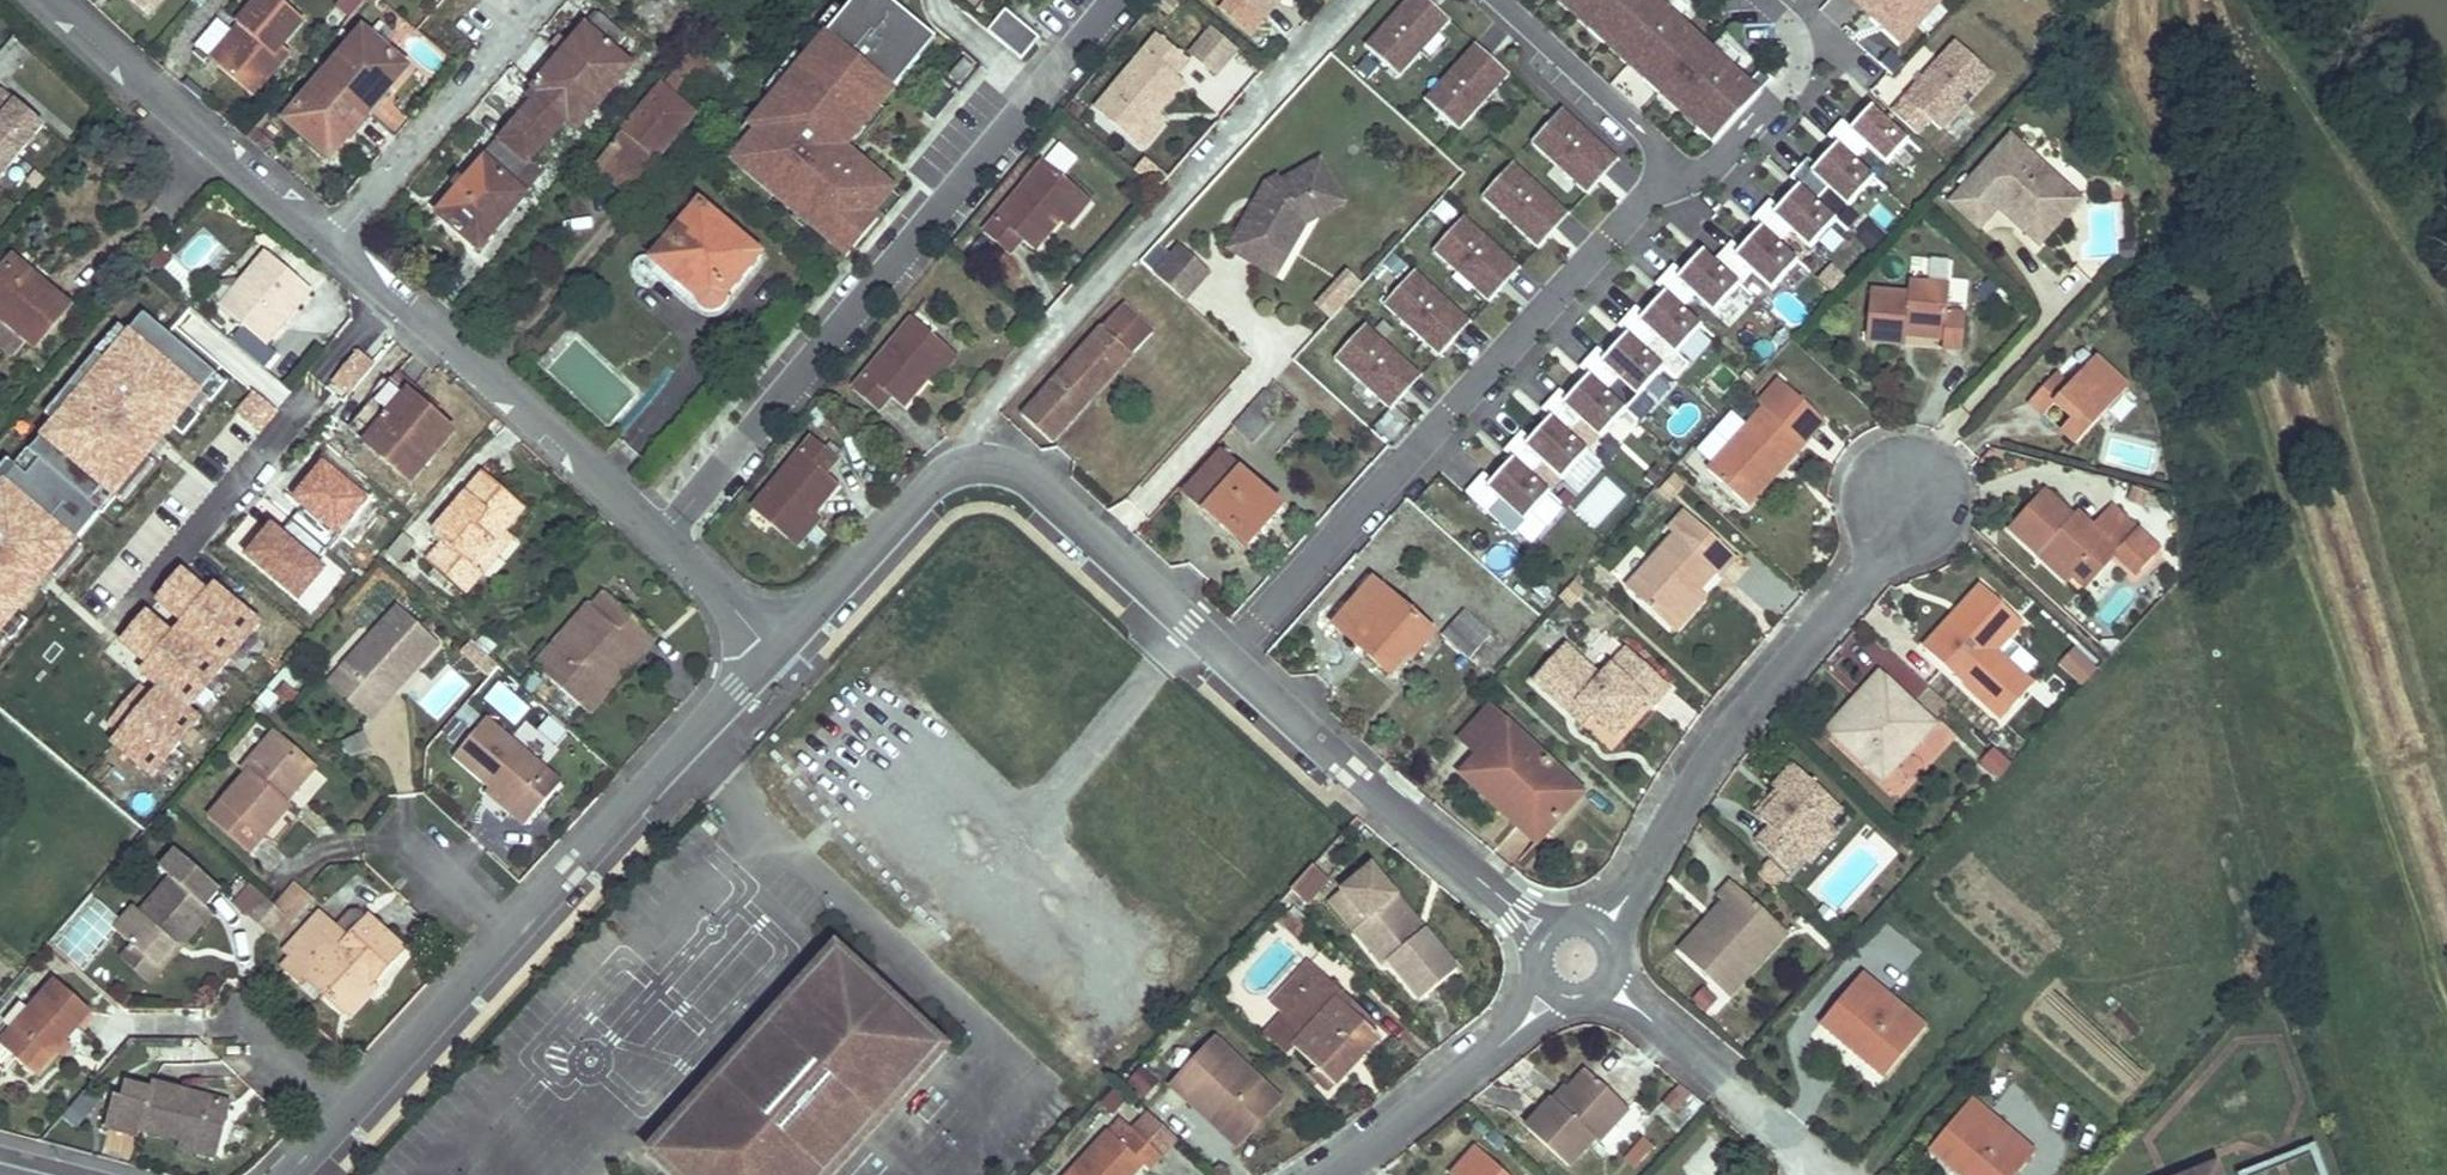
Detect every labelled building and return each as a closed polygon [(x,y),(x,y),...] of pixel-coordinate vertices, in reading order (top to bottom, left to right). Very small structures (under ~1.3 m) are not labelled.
[(163,0),(134,0),(150,14),(163,0)] [(281,0),(260,0),(238,25),(248,34),(219,66),(253,95),(289,54),(281,47),(305,19),(281,0)] [(339,6),(329,18),(342,29),(367,0),(331,0),(339,6)] [(937,99),(1019,0),(840,0),(713,153),(771,200),(889,58),(937,99)] [(1272,20),(1285,2),(1282,0),(1249,0),(1272,20)] [(1450,22),(1427,0),(1394,0),(1357,40),(1397,77),(1450,22)] [(1940,1),(1939,0),(1845,0),(1899,48),(1940,1)] [(625,36),(598,14),(537,84),(545,90),(439,215),(471,243),(497,211),(507,219),(525,196),(508,182),(530,160),(569,118),(581,128),(633,66),(615,50),(625,36)] [(248,34),(238,25),(210,59),(219,66),(248,34)] [(1211,25),(1187,52),(1216,78),(1240,52),(1211,25)] [(408,67),(363,29),(285,121),(329,160),(408,67)] [(1190,64),(1158,37),(1099,109),(1137,142),(1160,114),(1184,86),(1177,79),(1190,64)] [(1935,140),(1991,74),(1948,39),(1893,105),(1935,140)] [(1473,43),(1419,98),(1454,132),(1508,77),(1473,43)] [(714,67),(697,52),(597,170),(629,196),(695,116),(682,106),(688,99),(714,67)] [(45,124),(0,89),(0,181),(45,124)] [(1526,146),(1582,198),(1618,160),(1562,107),(1526,146)] [(1883,167),(1907,141),(1871,107),(1847,132),(1883,167)] [(1165,118),(1160,114),(1137,142),(1142,147),(1165,118)] [(2016,132),(1958,198),(1984,222),(2003,201),(2008,196),(2022,207),(2017,213),(2046,238),(2077,202),(2062,189),(2070,180),(2016,132)] [(1802,248),(1874,184),(1840,147),(1768,211),(1802,248)] [(546,172),(530,160),(508,182),(525,196),(546,172)] [(1477,199),(1533,251),(1568,214),(1511,162),(1477,199)] [(1045,165),(986,236),(1010,256),(1023,241),(1036,252),(1060,223),(1082,195),(1045,165)] [(1346,211),(1323,169),(1285,191),(1282,185),(1269,193),(1261,205),(1265,208),(1257,221),(1253,219),(1230,257),(1251,270),(1255,263),(1270,272),(1283,250),(1297,251),(1307,233),(1346,211)] [(2085,193),(2070,180),(2062,189),(2077,202),(2085,193)] [(1091,203),(1082,195),(1060,223),(1068,230),(1091,203)] [(2008,196),(2003,201),(2017,213),(2022,207),(2008,196)] [(762,254),(700,202),(653,259),(700,299),(700,302),(705,309),(711,312),(721,310),(726,303),(727,297),(762,254)] [(1265,208),(1261,205),(1253,219),(1257,221),(1265,208)] [(507,219),(497,211),(471,243),(480,250),(507,219)] [(1487,303),(1519,263),(1459,217),(1428,257),(1487,303)] [(1875,250),(1883,233),(1859,223),(1852,240),(1875,250)] [(1758,227),(1731,261),(1770,292),(1797,259),(1758,227)] [(204,228),(174,261),(194,279),(224,247),(204,228)] [(1185,249),(1159,278),(1187,304),(1213,275),(1185,249)] [(1276,285),(1297,251),(1283,250),(1270,272),(1255,263),(1251,270),(1276,285)] [(269,251),(222,307),(267,346),(315,290),(269,251)] [(1701,252),(1671,282),(1706,316),(1736,286),(1701,252)] [(13,260),(0,276),(0,345),(15,357),(28,342),(36,349),(66,313),(44,294),(37,288),(42,282),(13,260)] [(1827,264),(1814,281),(1830,292),(1842,275),(1827,264)] [(1415,270),(1380,306),(1434,359),(1469,322),(1415,270)] [(1329,319),(1361,285),(1346,271),(1314,305),(1329,319)] [(1911,292),(1873,288),(1867,340),(1905,343),(1907,335),(1908,325),(1946,329),(1945,340),(1944,348),(1965,349),(1969,312),(1949,310),(1952,283),(1912,279),(1911,292)] [(1729,323),(1751,299),(1737,287),(1715,311),(1729,323)] [(70,309),(48,290),(44,294),(66,313),(70,309)] [(1635,321),(1680,370),(1711,342),(1666,293),(1635,321)] [(1123,306),(1104,327),(1133,354),(1152,332),(1123,306)] [(91,522),(101,529),(219,373),(140,313),(104,360),(90,350),(0,468),(0,641),(91,522)] [(915,320),(854,392),(879,413),(892,398),(904,408),(929,379),(951,351),(915,320)] [(1385,413),(1420,377),(1365,323),(1330,359),(1385,413)] [(1908,325),(1907,335),(1945,340),(1946,329),(1908,325)] [(1104,327),(1024,415),(1053,441),(1133,354),(1104,327)] [(1588,452),(1661,368),(1622,334),(1594,365),(1613,382),(1604,393),(1582,374),(1471,500),(1511,535),(1561,479),(1578,493),(1602,465),(1588,452)] [(959,358),(951,351),(929,379),(937,386),(959,358)] [(2055,372),(2030,400),(2045,413),(2055,402),(2063,409),(2072,408),(2077,413),(2072,417),(2062,428),(2078,442),(2129,385),(2095,355),(2069,384),(2055,372)] [(416,389),(397,373),(349,429),(411,482),(453,433),(436,418),(432,423),(406,400),(410,395),(416,389)] [(1275,381),(1243,416),(1234,426),(1255,443),(1271,424),(1261,414),(1284,389),(1275,381)] [(436,418),(410,395),(406,400),(432,423),(436,418)] [(1709,466),(1750,504),(1764,489),(1758,483),(1780,460),(1785,465),(1807,441),(1766,404),(1709,466)] [(2072,408),(2063,409),(2072,417),(2077,413),(2072,408)] [(817,439),(756,511),(792,542),(816,514),(843,484),(829,473),(841,458),(817,439)] [(1222,451),(1185,491),(1206,510),(1209,504),(1252,544),(1284,508),(1222,451)] [(1758,483),(1764,489),(1785,465),(1780,460),(1758,483)] [(525,507),(485,473),(435,533),(446,542),(430,561),(467,592),(513,538),(505,531),(525,507)] [(1574,507),(1594,526),(1628,491),(1609,473),(1574,507)] [(2047,491),(2013,528),(2040,553),(2047,545),(2077,572),(2108,538),(2119,548),(2143,570),(2157,554),(2133,533),(2132,533),(2105,510),(2093,523),(2080,510),(2075,516),(2047,491)] [(2139,526),(2112,502),(2105,510),(2132,533),(2133,533),(2139,526)] [(1209,504),(1206,510),(1249,548),(1252,544),(1209,504)] [(1677,532),(1630,585),(1671,621),(1690,600),(1687,594),(1694,585),(1699,590),(1718,568),(1723,573),(1737,557),(1686,511),(1672,528),(1677,532)] [(816,514),(792,542),(801,549),(824,522),(816,514)] [(302,605),(330,570),(271,523),(243,558),(302,605)] [(2139,526),(2133,533),(2157,554),(2163,547),(2139,526)] [(2077,572),(2071,580),(2081,590),(2119,548),(2108,538),(2077,572)] [(2047,545),(2040,553),(2071,580),(2077,572),(2047,545)] [(197,712),(265,622),(214,583),(210,589),(183,568),(134,632),(162,653),(96,739),(156,785),(206,719),(197,712)] [(1374,581),(1335,623),(1391,673),(1413,650),(1416,654),(1434,635),(1374,581)] [(2026,621),(1984,584),(1962,608),(1968,613),(1947,636),(1941,631),(1927,646),(1967,684),(2004,718),(2038,682),(2001,649),(2026,621)] [(1708,598),(1699,590),(1694,585),(1687,594),(1690,600),(1671,621),(1680,630),(1708,598)] [(656,638),(607,596),(595,610),(589,605),(536,666),(581,705),(633,645),(642,654),(656,638)] [(442,647),(399,608),(343,670),(385,709),(399,693),(394,688),(414,665),(419,670),(442,647)] [(1962,608),(1941,631),(1947,636),(1968,613),(1962,608)] [(1492,634),(1465,609),(1460,615),(1487,639),(1492,634)] [(1460,615),(1443,634),(1471,658),(1487,639),(1460,615)] [(2104,637),(2101,640),(2114,651),(2123,640),(2119,636),(2104,637)] [(642,654),(633,645),(581,705),(591,714),(642,654)] [(1599,677),(1564,646),(1533,681),(1569,713),(1577,703),(1590,713),(1612,734),(1645,698),(1652,705),(1667,687),(1624,648),(1599,677)] [(2074,688),(2095,672),(2076,647),(2055,663),(2074,688)] [(394,688),(399,693),(419,670),(414,665),(394,688)] [(385,709),(343,670),(331,683),(373,722),(385,709)] [(1870,694),(1835,733),(1886,779),(1937,722),(1880,671),(1864,688),(1870,694)] [(558,746),(572,721),(498,678),(484,703),(558,746)] [(1829,728),(1835,733),(1870,694),(1864,688),(1829,728)] [(1577,703),(1569,713),(1581,724),(1590,713),(1577,703)] [(1509,723),(1490,707),(1461,738),(1479,755),(1509,723)] [(561,781),(487,717),(455,754),(491,785),(516,805),(511,811),(526,823),(561,781)] [(1479,755),(1468,767),(1501,797),(1507,791),(1549,830),(1584,792),(1509,723),(1479,755)] [(344,740),(351,757),(371,748),(364,732),(344,740)] [(313,774),(272,738),(241,774),(247,779),(224,805),(263,839),(287,810),(283,808),(279,804),(288,792),(293,796),(313,774)] [(1842,805),(1795,761),(1779,780),(1779,784),(1780,786),(1781,789),(1782,791),(1785,793),(1764,818),(1772,826),(1760,839),(1795,869),(1805,857),(1830,828),(1825,825),(1842,805)] [(1501,797),(1468,767),(1463,773),(1496,803),(1501,797)] [(516,805),(491,785),(486,790),(511,811),(516,805)] [(1757,813),(1764,818),(1785,793),(1782,791),(1781,789),(1780,786),(1757,813)] [(1539,841),(1549,830),(1507,791),(1501,797),(1496,803),(1539,841)] [(279,804),(283,808),(293,796),(288,792),(279,804)] [(1830,828),(1805,857),(1814,865),(1839,836),(1830,828)] [(223,890),(177,849),(161,867),(172,878),(141,911),(135,906),(115,930),(133,945),(157,966),(180,939),(187,945),(215,913),(207,906),(223,890)] [(219,886),(234,868),(215,853),(201,870),(219,886)] [(1772,861),(1761,873),(1784,893),(1794,881),(1772,861)] [(1307,906),(1329,881),(1310,865),(1288,890),(1307,906)] [(1392,960),(1424,998),(1460,968),(1427,928),(1419,935),(1390,901),(1398,895),(1373,865),(1343,890),(1354,902),(1368,919),(1356,930),(1386,965),(1392,960)] [(309,889),(299,880),(276,906),(286,915),(301,898),(307,891),(309,889)] [(1733,880),(1719,894),(1725,900),(1732,905),(1723,914),(1723,921),(1716,922),(1711,916),(1679,952),(1729,998),(1745,981),(1778,943),(1777,921),(1733,880)] [(1356,930),(1368,919),(1354,902),(1343,890),(1331,900),(1356,930)] [(301,898),(310,907),(316,899),(307,891),(301,898)] [(1419,935),(1427,928),(1398,895),(1390,901),(1419,935)] [(310,907),(301,898),(286,915),(271,933),(279,941),(310,907)] [(1725,900),(1711,916),(1716,922),(1723,921),(1723,914),(1732,905),(1725,900)] [(404,948),(369,915),(349,937),(344,942),(334,932),(339,927),(322,912),(287,948),(296,956),(286,967),(303,984),(309,978),(343,1010),(372,979),(374,981),(404,948)] [(1777,921),(1778,943),(1789,932),(1777,921)] [(349,937),(339,927),(334,932),(344,942),(349,937)] [(187,945),(180,939),(157,966),(133,945),(120,957),(152,985),(187,945)] [(946,1046),(838,947),(652,1151),(679,1174),(828,1174),(946,1046)] [(1322,981),(1327,976),(1313,963),(1295,982),(1309,994),(1287,1018),(1306,1035),(1293,1049),(1319,1071),(1333,1085),(1336,1088),(1354,1069),(1348,1062),(1356,1053),(1363,1059),(1381,1038),(1375,1032),(1340,1000),(1341,998),(1322,981)] [(1860,972),(1808,1034),(1873,1090),(1926,1028),(1860,972)] [(1382,1025),(1327,976),(1322,981),(1341,998),(1340,1000),(1375,1032),(1382,1025)] [(372,979),(343,1010),(351,1018),(380,987),(374,981),(372,979)] [(93,1013),(57,981),(0,1047),(37,1078),(58,1054),(68,1041),(93,1013)] [(1309,994),(1295,982),(1273,1006),(1287,1018),(1309,994)] [(1306,1035),(1287,1018),(1268,1039),(1287,1057),(1293,1049),(1306,1035)] [(1216,1039),(1206,1050),(1233,1075),(1243,1064),(1216,1039)] [(68,1041),(58,1054),(66,1061),(76,1049),(68,1041)] [(1206,1050),(1173,1086),(1189,1100),(1195,1093),(1219,1116),(1212,1122),(1239,1145),(1281,1099),(1243,1064),(1233,1075),(1206,1050)] [(1348,1062),(1354,1069),(1363,1059),(1356,1053),(1348,1062)] [(1333,1085),(1319,1071),(1312,1079),(1326,1092),(1333,1085)] [(1551,1101),(1526,1128),(1569,1167),(1595,1138),(1598,1141),(1628,1108),(1586,1072),(1568,1092),(1567,1105),(1562,1111),(1551,1101)] [(235,1105),(156,1082),(153,1090),(130,1083),(126,1096),(119,1094),(111,1127),(142,1136),(144,1128),(184,1141),(221,1152),(235,1105)] [(1563,1087),(1551,1101),(1562,1111),(1567,1105),(1568,1092),(1563,1087)] [(1195,1093),(1189,1100),(1212,1122),(1219,1116),(1195,1093)] [(1929,1150),(1958,1174),(1962,1170),(1968,1174),(2017,1174),(2035,1152),(1970,1099),(1929,1150)] [(1154,1115),(1177,1128),(1184,1115),(1161,1102),(1154,1115)] [(1070,1174),(1132,1174),(1142,1164),(1150,1170),(1162,1156),(1135,1132),(1124,1144),(1109,1131),(1070,1174)] [(1638,1136),(1621,1157),(1634,1168),(1652,1147),(1638,1136)] [(221,1152),(184,1141),(182,1149),(219,1160),(221,1152)] [(1476,1147),(1450,1174),(1507,1174),(1476,1147)] [(2218,1164),(2191,1174),(2222,1174),(2218,1164)]
